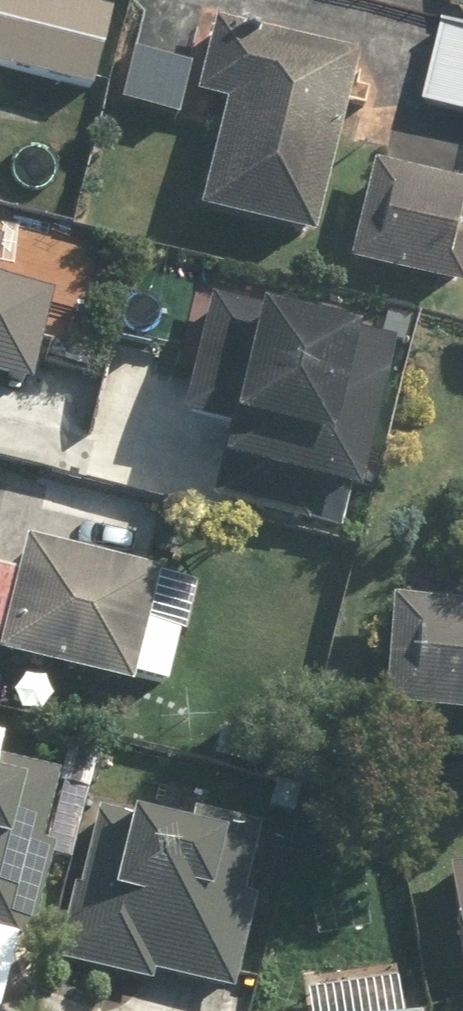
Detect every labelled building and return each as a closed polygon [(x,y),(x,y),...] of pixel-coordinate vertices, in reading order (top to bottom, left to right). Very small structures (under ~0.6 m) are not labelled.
[(69,0),(0,0),(0,74),(86,95),(107,9),(69,0)] [(441,10),(462,14),(462,0),(443,0),(441,10)] [(302,243),(347,61),(210,26),(190,106),(210,111),(185,214),(302,243)] [(432,27),(417,108),(462,117),(462,33),(432,27)] [(188,67),(123,51),(109,107),(174,123),(188,67)] [(360,166),(336,267),(457,295),(462,270),(462,190),(360,166)] [(12,395),(33,304),(0,296),(0,393),(12,395)] [(390,349),(208,303),(172,443),(214,454),(203,498),(342,534),(390,349)] [(128,699),(159,574),(18,540),(8,578),(0,577),(0,668),(128,699)] [(385,603),(377,721),(462,727),(462,608),(385,603)] [(14,942),(54,789),(0,775),(0,939),(14,942)] [(139,832),(87,818),(50,963),(134,985),(137,971),(223,993),(246,903),(234,900),(252,831),(192,816),(199,791),(163,782),(157,804),(147,801),(139,832)] [(436,873),(454,1007),(462,1006),(462,869),(436,873)] [(183,1002),(136,992),(132,1010),(244,1010),(245,1007),(185,994),(183,1002)]
